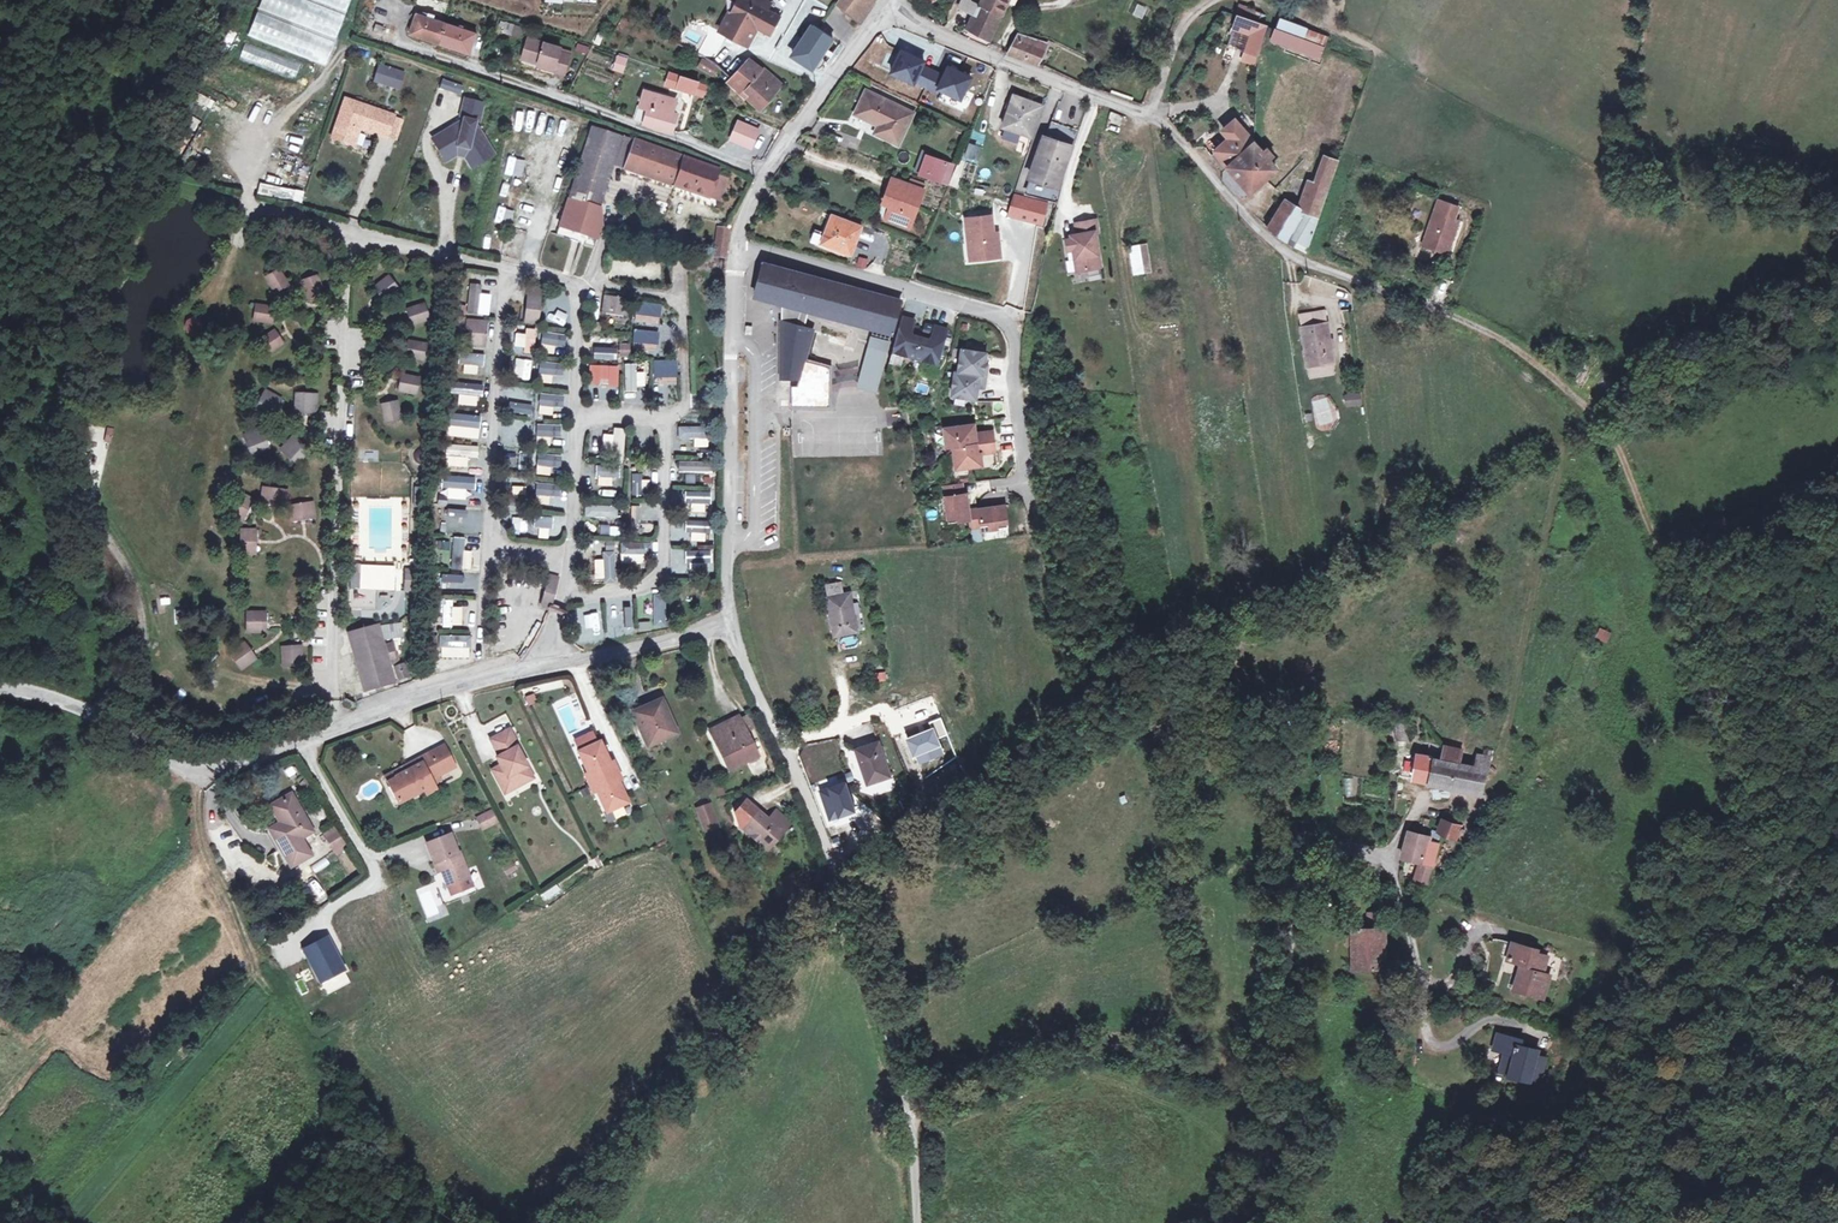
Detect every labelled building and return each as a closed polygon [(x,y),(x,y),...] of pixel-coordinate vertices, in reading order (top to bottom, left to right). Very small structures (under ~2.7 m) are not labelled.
[(248,38),(327,65),(350,0),(261,0),(248,38)] [(781,13),(770,8),(773,3),(767,0),(738,0),(732,11),(730,10),(720,29),(747,44),(757,25),(771,33),(781,13)] [(837,1),(858,19),(872,0),(838,0),(837,1)] [(980,0),(962,0),(959,7),(975,14),(968,30),(990,41),(1002,16),(987,8),(979,4),(980,0)] [(987,8),(1002,16),(1009,0),(991,0),(987,8)] [(1132,14),(1142,19),(1147,7),(1137,3),(1132,14)] [(439,43),(446,23),(417,13),(410,34),(439,43)] [(1267,25),(1237,14),(1232,27),(1241,31),(1262,39),(1267,25)] [(477,33),(446,23),(439,43),(469,53),(477,33)] [(375,24),(373,32),(384,35),(386,26),(375,24)] [(830,36),(818,28),(808,42),(820,50),(830,36)] [(1324,45),(1275,28),(1271,38),(1320,57),(1324,45)] [(1262,39),(1241,31),(1235,48),(1244,51),(1242,57),(1256,64),(1256,57),(1262,39)] [(558,45),(526,37),(522,58),(541,62),(554,66),(553,71),(564,73),(568,51),(559,49),(558,45)] [(1049,47),(1028,38),(1025,44),(1017,39),(1009,55),(1040,68),(1049,47)] [(586,54),(589,47),(578,43),(576,51),(586,54)] [(295,80),(300,65),(249,45),(243,60),(295,80)] [(628,59),(620,57),(616,67),(624,70),(628,59)] [(704,57),(697,66),(714,78),(720,69),(704,57)] [(760,68),(750,58),(732,77),(744,93),(757,106),(778,79),(762,67),(760,68)] [(554,66),(541,62),(540,68),(553,71),(554,66)] [(404,73),(379,64),(373,80),(384,84),(387,78),(401,83),(404,73)] [(355,79),(370,79),(370,70),(355,70),(355,79)] [(681,76),(675,74),(669,84),(677,87),(681,76)] [(699,82),(681,76),(677,87),(694,93),(699,82)] [(398,89),(401,83),(387,78),(384,84),(398,89)] [(461,95),(463,85),(442,79),(439,89),(461,95)] [(672,98),(641,89),(636,104),(646,107),(641,120),(671,129),(675,112),(669,110),(672,98)] [(914,110),(868,92),(858,114),(882,124),(878,134),(900,143),(914,110)] [(480,101),(460,97),(455,117),(459,118),(458,120),(426,139),(437,156),(452,148),(465,150),(475,165),(492,153),(472,122),(472,121),(475,122),(480,101)] [(1043,108),(1015,97),(1003,125),(1023,133),(1023,138),(1029,140),(1043,108)] [(395,116),(346,98),(332,136),(348,143),(349,142),(354,125),(360,127),(386,136),(387,135),(394,117),(395,116)] [(646,107),(636,104),(632,115),(636,116),(635,118),(641,120),(646,107)] [(525,109),(517,111),(521,130),(529,128),(525,109)] [(1228,166),(1255,142),(1256,129),(1245,114),(1226,130),(1231,137),(1217,151),(1228,166)] [(403,120),(394,117),(387,135),(396,139),(403,120)] [(1255,142),(1263,153),(1265,119),(1256,118),(1256,129),(1255,142)] [(760,130),(740,120),(732,137),(751,147),(760,130)] [(360,127),(354,125),(349,142),(354,144),(360,127)] [(632,139),(592,126),(568,198),(598,209),(614,164),(624,167),(632,139)] [(984,153),(989,144),(975,136),(970,144),(984,153)] [(672,153),(632,139),(624,167),(707,196),(715,174),(716,169),(672,153)] [(1071,147),(1047,139),(1034,175),(1057,184),(1071,147)] [(1263,153),(1255,142),(1228,166),(1224,169),(1222,178),(1239,199),(1240,200),(1243,198),(1249,198),(1254,194),(1251,190),(1276,168),(1270,161),(1275,156),(1271,150),(1265,155),(1263,153)] [(465,150),(452,148),(437,156),(440,161),(453,154),(463,156),(471,168),(475,165),(465,150)] [(1343,152),(1330,148),(1327,156),(1340,161),(1343,152)] [(504,167),(523,169),(524,150),(506,149),(504,167)] [(951,161),(932,154),(924,171),(944,178),(951,161)] [(1340,161),(1327,156),(1319,177),(1333,182),(1340,161)] [(727,178),(715,174),(707,196),(720,200),(727,178)] [(1319,177),(1313,175),(1303,202),(1324,209),(1333,182),(1319,177)] [(926,190),(894,176),(886,197),(894,200),(891,205),(887,215),(910,225),(926,190)] [(259,187),(258,197),(302,199),(303,189),(259,187)] [(1303,202),(1281,194),(1269,228),(1289,243),(1296,248),(1309,252),(1324,209),(1303,202)] [(894,200),(886,197),(883,201),(891,205),(894,200)] [(598,209),(568,198),(556,234),(594,247),(603,225),(594,222),(598,209)] [(968,211),(990,210),(989,198),(968,200),(968,211)] [(1054,208),(1032,199),(1026,234),(1034,237),(1032,248),(1044,251),(1048,237),(1054,208)] [(969,242),(976,241),(978,258),(1001,256),(1000,237),(995,237),(992,214),(966,217),(969,242)] [(1458,223),(1433,214),(1421,246),(1447,256),(1458,223)] [(857,225),(834,215),(826,234),(823,242),(846,251),(857,225)] [(1098,233),(1096,221),(1074,225),(1076,236),(1070,237),(1070,240),(1065,241),(1067,253),(1072,252),(1074,261),(1075,274),(1101,269),(1095,234),(1098,233)] [(730,229),(718,228),(716,255),(728,256),(730,229)] [(823,242),(826,234),(816,229),(810,241),(821,246),(823,242)] [(1162,235),(1153,237),(1157,259),(1166,258),(1162,235)] [(976,241),(969,242),(971,259),(978,258),(976,241)] [(1148,242),(1130,245),(1135,272),(1152,269),(1148,242)] [(858,256),(856,266),(866,268),(869,259),(858,256)] [(783,300),(811,307),(893,330),(902,300),(768,263),(759,293),(783,300)] [(287,280),(279,268),(266,276),(275,288),(287,280)] [(322,287),(317,275),(304,280),(309,293),(322,287)] [(397,287),(389,276),(377,285),(386,296),(397,287)] [(490,294),(481,294),(481,284),(468,284),(468,315),(490,315),(490,294)] [(526,324),(541,323),(541,287),(525,288),(526,324)] [(623,313),(638,314),(639,302),(605,298),(602,316),(622,319),(623,313)] [(783,319),(806,325),(811,307),(783,300),(783,319)] [(428,317),(424,303),(410,307),(414,322),(428,317)] [(658,319),(661,308),(639,303),(637,313),(658,319)] [(271,306),(257,304),(255,318),(269,320),(271,306)] [(1324,317),(1323,305),(1299,308),(1305,360),(1333,357),(1329,316),(1324,317)] [(903,315),(893,350),(905,353),(939,363),(948,328),(936,324),(935,326),(925,323),(923,331),(922,336),(917,334),(918,330),(919,327),(914,325),(916,319),(903,315)] [(184,321),(187,334),(204,330),(200,317),(184,321)] [(485,348),(487,320),(465,318),(464,333),(471,333),(470,347),(485,348)] [(806,325),(783,319),(782,375),(801,376),(806,358),(814,327),(806,325)] [(537,332),(515,330),(514,350),(535,352),(537,332)] [(280,343),(273,332),(261,338),(268,351),(280,343)] [(564,348),(565,334),(543,333),(541,353),(554,354),(555,347),(564,348)] [(632,335),(632,355),(656,355),(656,335),(632,335)] [(872,336),(870,345),(887,350),(889,340),(872,336)] [(427,343),(412,341),(410,355),(426,357),(427,343)] [(631,358),(630,344),(618,345),(618,358),(631,358)] [(887,350),(870,345),(858,386),(875,390),(887,350)] [(593,361),(616,361),(616,348),(593,348),(593,361)] [(963,348),(959,371),(956,371),(952,394),(969,397),(977,396),(979,386),(985,387),(987,376),(989,365),(985,364),(987,352),(963,348)] [(905,353),(893,350),(890,361),(901,365),(905,353)] [(460,353),(460,374),(481,374),(481,354),(460,353)] [(831,365),(806,358),(801,376),(798,383),(792,383),(793,404),(829,404),(831,365)] [(533,377),(534,360),(513,359),(512,376),(533,377)] [(540,360),(538,373),(561,377),(563,365),(540,360)] [(637,364),(623,365),(624,392),(638,392),(637,364)] [(666,371),(667,365),(656,364),(652,384),(674,387),(676,372),(666,371)] [(616,378),(616,365),(596,365),(596,378),(616,378)] [(420,378),(406,375),(402,389),(416,392),(420,378)] [(453,406),(479,409),(482,381),(456,378),(453,406)] [(915,392),(927,395),(930,385),(917,382),(915,392)] [(280,397),(266,390),(256,408),(270,415),(280,397)] [(1363,405),(1362,391),(1345,392),(1346,406),(1363,405)] [(317,393),(296,393),(296,408),(317,408),(317,393)] [(553,415),(553,407),(563,408),(564,395),(539,393),(538,414),(553,415)] [(1310,403),(1318,426),(1334,421),(1327,397),(1310,403)] [(532,415),(532,404),(509,402),(508,413),(532,415)] [(401,417),(398,403),(384,406),(386,420),(401,417)] [(787,412),(787,404),(768,404),(768,412),(787,412)] [(791,406),(794,457),(840,454),(839,433),(826,433),(825,405),(791,406)] [(479,440),(480,416),(449,414),(447,437),(479,440)] [(535,437),(560,437),(560,423),(536,423),(535,437)] [(975,423),(944,427),(947,447),(954,446),(956,468),(983,465),(982,453),(996,451),(995,441),(994,431),(976,433),(975,423)] [(677,426),(678,439),(693,439),(694,448),(707,448),(707,426),(677,426)] [(111,443),(114,429),(106,427),(103,442),(111,443)] [(266,448),(258,429),(245,434),(252,453),(266,448)] [(623,431),(602,431),(602,458),(623,458),(623,431)] [(508,433),(508,441),(522,441),(522,433),(508,433)] [(307,451),(292,437),(282,448),(297,462),(307,451)] [(467,467),(467,459),(478,459),(478,445),(445,446),(446,467),(467,467)] [(682,450),(682,456),(676,456),(676,462),(690,461),(689,450),(682,450)] [(538,454),(537,467),(561,468),(562,456),(538,454)] [(676,461),(676,473),(709,473),(709,461),(676,461)] [(619,477),(619,465),(595,466),(595,478),(619,477)] [(537,467),(537,475),(550,476),(550,468),(537,467)] [(482,492),(483,479),(450,475),(448,488),(482,492)] [(631,475),(629,495),(647,497),(649,477),(631,475)] [(596,486),(610,486),(610,478),(596,478),(596,486)] [(536,483),(536,504),(549,504),(549,498),(560,498),(560,483),(536,483)] [(945,485),(949,518),(959,517),(960,521),(971,520),(972,528),(982,527),(982,530),(998,528),(998,523),(1008,522),(1006,505),(969,510),(967,493),(965,493),(963,483),(945,485)] [(289,489),(265,486),(263,497),(286,502),(289,489)] [(511,486),(512,496),(526,496),(525,486),(511,486)] [(586,519),(617,517),(615,490),(599,491),(600,500),(584,501),(586,519)] [(686,513),(708,513),(708,491),(686,491),(686,513)] [(251,497),(239,492),(229,513),(240,518),(251,497)] [(315,514),(313,501),(289,505),(291,517),(315,514)] [(632,506),(629,520),(638,522),(641,508),(632,506)] [(534,517),(534,528),(552,528),(552,517),(534,517)] [(552,517),(552,529),(563,529),(563,517),(552,517)] [(688,542),(708,542),(708,521),(688,521),(688,542)] [(619,536),(620,528),(609,527),(609,535),(619,536)] [(254,530),(241,529),(240,553),(253,553),(254,530)] [(538,529),(537,538),(548,539),(549,530),(538,529)] [(465,551),(465,537),(451,537),(451,570),(472,571),(472,551),(465,551)] [(435,551),(450,551),(451,541),(435,541),(435,551)] [(635,568),(636,544),(626,544),(626,568),(635,568)] [(712,550),(687,550),(687,566),(712,566),(712,550)] [(617,583),(616,552),(602,552),(603,583),(617,583)] [(349,564),(349,588),(360,588),(360,565),(349,564)] [(391,566),(362,565),(361,589),(356,588),(355,603),(374,603),(375,588),(391,589),(391,566)] [(414,568),(406,568),(405,589),(413,589),(414,568)] [(594,584),(603,583),(603,571),(593,571),(594,584)] [(549,605),(554,580),(545,578),(539,604),(549,605)] [(152,592),(158,603),(171,595),(165,585),(152,592)] [(847,591),(846,585),(825,589),(826,595),(827,599),(848,596),(847,591)] [(652,594),(655,628),(669,627),(666,593),(652,594)] [(855,635),(849,598),(827,602),(833,633),(836,632),(837,639),(855,635)] [(440,600),(441,627),(462,627),(462,608),(452,608),(452,600),(440,600)] [(633,627),(633,603),(623,603),(623,627),(633,627)] [(262,630),(262,612),(248,612),(249,630),(262,630)] [(580,636),(598,629),(594,617),(576,624),(580,636)] [(350,627),(364,685),(395,677),(380,619),(350,627)] [(652,631),(652,622),(637,623),(638,631),(652,631)] [(1600,627),(1596,639),(1609,643),(1612,631),(1600,627)] [(471,658),(470,635),(439,635),(439,658),(471,658)] [(254,658),(243,644),(232,653),(242,667),(254,658)] [(303,663),(302,648),(284,649),(284,664),(303,663)] [(406,675),(402,662),(393,665),(397,678),(406,675)] [(876,682),(886,681),(886,672),(876,672),(876,682)] [(243,707),(264,701),(262,694),(241,699),(243,707)] [(535,694),(524,697),(527,707),(538,703),(535,694)] [(675,735),(660,703),(632,716),(641,734),(647,735),(652,745),(675,735)] [(753,724),(747,712),(740,715),(745,727),(753,724)] [(745,727),(739,715),(727,721),(724,720),(708,729),(726,766),(756,752),(745,727)] [(1409,720),(1399,720),(1400,737),(1409,737),(1409,720)] [(503,789),(527,779),(532,777),(527,765),(512,727),(493,735),(500,750),(498,754),(501,761),(492,765),(494,772),(503,789)] [(577,735),(582,745),(595,739),(590,729),(577,735)] [(647,735),(641,734),(647,748),(652,745),(647,735)] [(592,789),(595,787),(604,809),(626,799),(617,777),(621,775),(613,757),(608,759),(599,738),(595,739),(582,745),(577,748),(587,769),(583,770),(592,789)] [(892,774),(882,742),(859,748),(869,780),(892,774)] [(1446,745),(1432,742),(1429,755),(1438,757),(1444,758),(1446,745)] [(1444,758),(1438,757),(1433,781),(1483,793),(1493,758),(1479,754),(1476,764),(1462,761),(1463,749),(1446,745),(1444,758)] [(434,754),(437,759),(445,775),(456,770),(448,754),(445,748),(434,754)] [(1414,777),(1433,781),(1438,757),(1429,755),(1419,753),(1418,761),(1416,770),(1414,777)] [(437,759),(434,754),(419,762),(421,768),(388,784),(399,805),(423,793),(427,798),(437,792),(433,782),(445,775),(437,759)] [(421,768),(419,762),(407,769),(386,780),(388,784),(421,768)] [(897,771),(899,778),(915,773),(912,765),(897,771)] [(310,833),(290,795),(269,806),(280,827),(269,832),(279,851),(290,868),(310,858),(300,839),(310,833)] [(701,809),(710,831),(723,826),(713,804),(701,809)] [(744,814),(752,821),(759,811),(761,810),(753,804),(744,814)] [(792,821),(778,810),(770,819),(759,811),(752,821),(745,828),(771,848),(792,821)] [(497,825),(490,811),(475,817),(482,832),(497,825)] [(1465,823),(1447,814),(1439,830),(1459,840),(1465,823)] [(1432,836),(1410,830),(1404,856),(1434,864),(1440,844),(1430,841),(1432,836)] [(279,851),(269,832),(265,835),(275,853),(279,851)] [(440,868),(451,896),(473,886),(457,850),(454,850),(447,833),(424,843),(436,869),(440,868)] [(339,850),(333,837),(323,842),(331,854),(339,850)] [(244,843),(240,851),(259,861),(264,853),(244,843)] [(316,873),(329,865),(325,858),(312,866),(316,873)] [(1417,878),(1429,881),(1434,864),(1422,861),(1417,878)] [(544,902),(560,894),(557,886),(541,894),(544,902)] [(1386,927),(1386,913),(1370,913),(1370,927),(1386,927)] [(1388,967),(1386,927),(1370,927),(1353,928),(1355,967),(1388,967)] [(1540,942),(1518,936),(1512,953),(1529,958),(1524,974),(1520,973),(1517,985),(1546,994),(1553,971),(1546,968),(1551,951),(1539,946),(1540,942)] [(328,938),(304,950),(321,982),(344,971),(328,938)] [(325,994),(350,984),(346,975),(321,984),(325,994)] [(301,979),(295,982),(301,994),(307,991),(301,979)] [(1524,1039),(1499,1033),(1495,1053),(1505,1056),(1503,1066),(1516,1069),(1514,1077),(1545,1084),(1551,1058),(1541,1055),(1542,1050),(1523,1046),(1524,1039)] [(1516,1069),(1503,1066),(1502,1074),(1514,1077),(1516,1069)]
